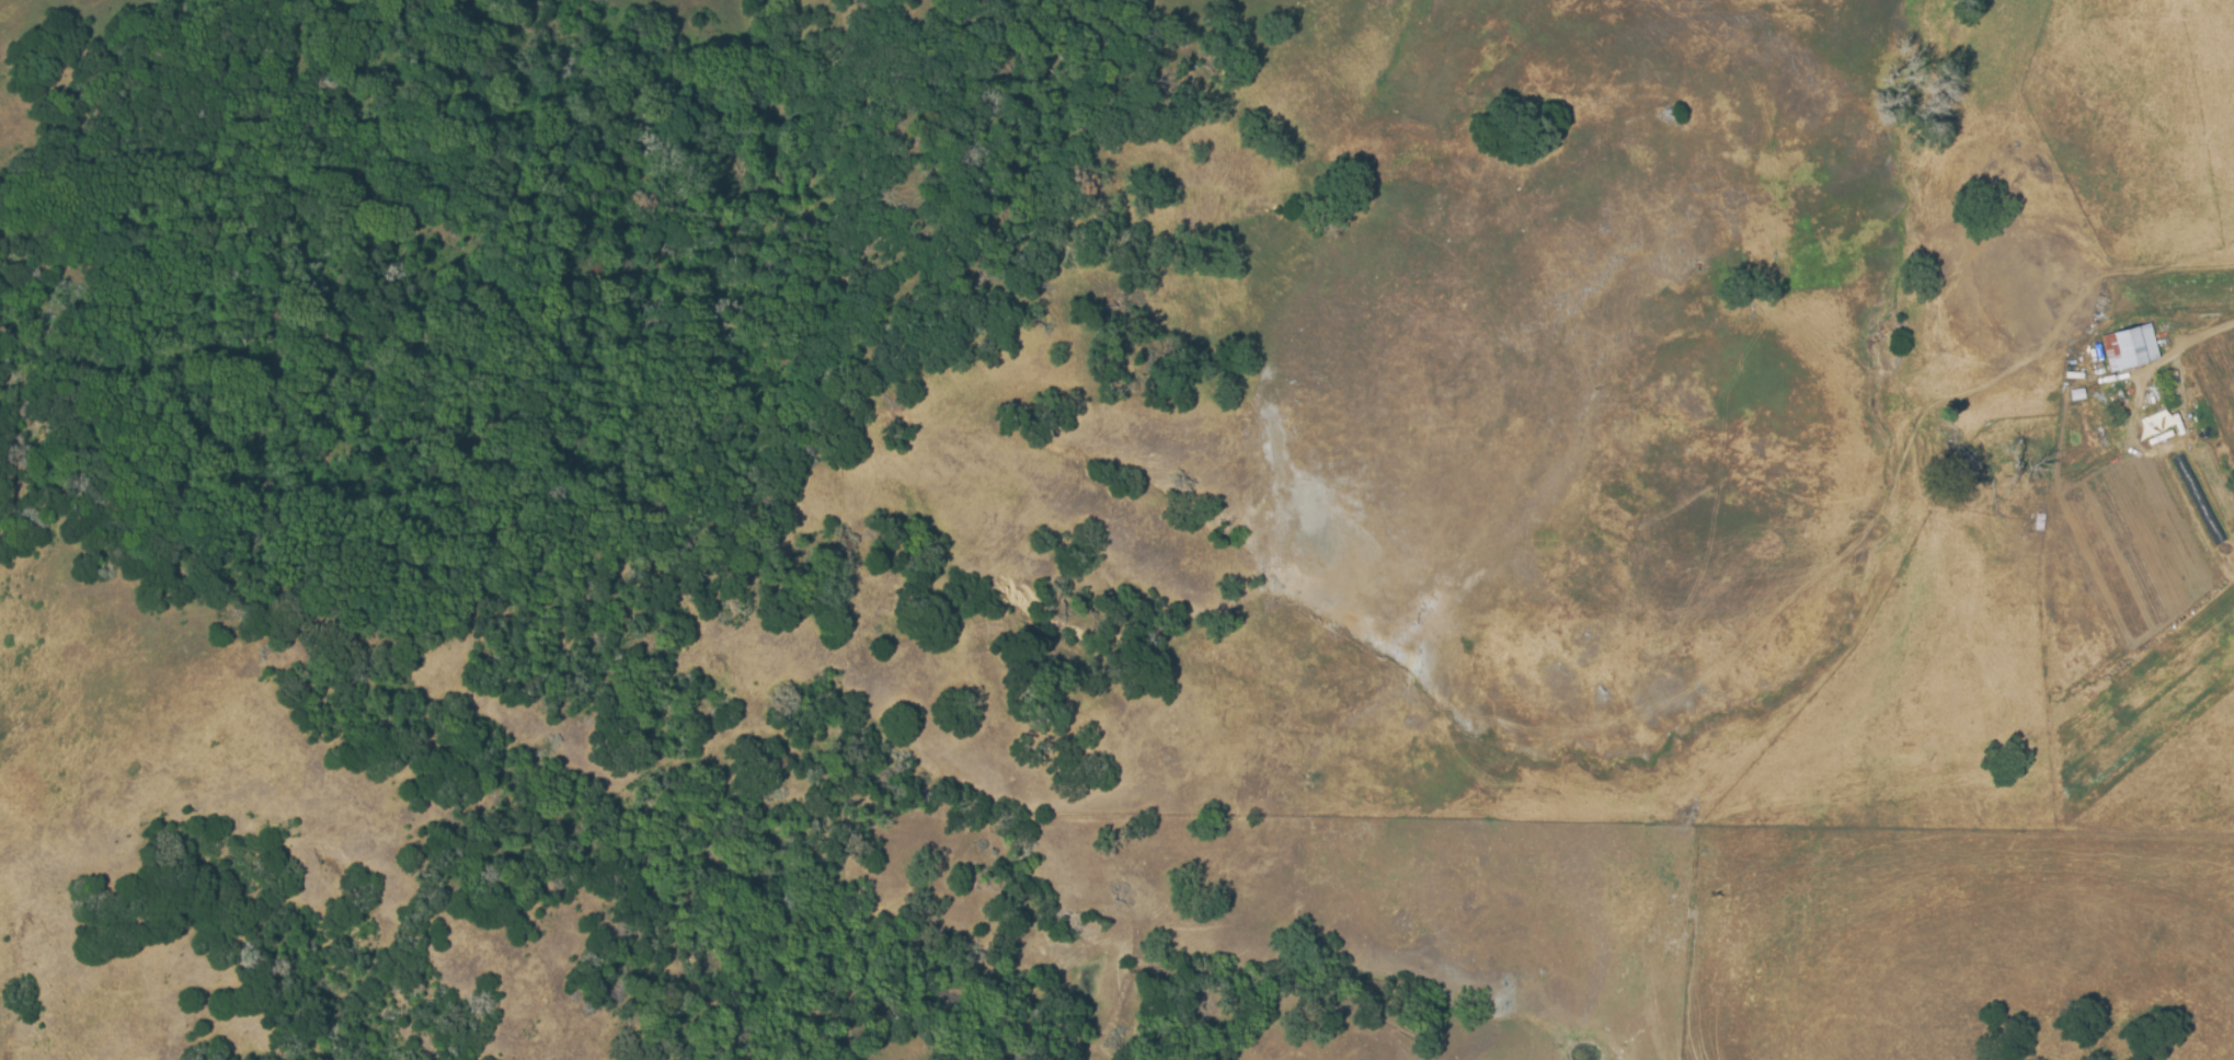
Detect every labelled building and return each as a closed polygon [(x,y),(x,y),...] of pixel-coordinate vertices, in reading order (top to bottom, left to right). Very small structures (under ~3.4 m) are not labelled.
[(2150,324),(2100,337),(2109,372),(2159,359),(2150,324)]
